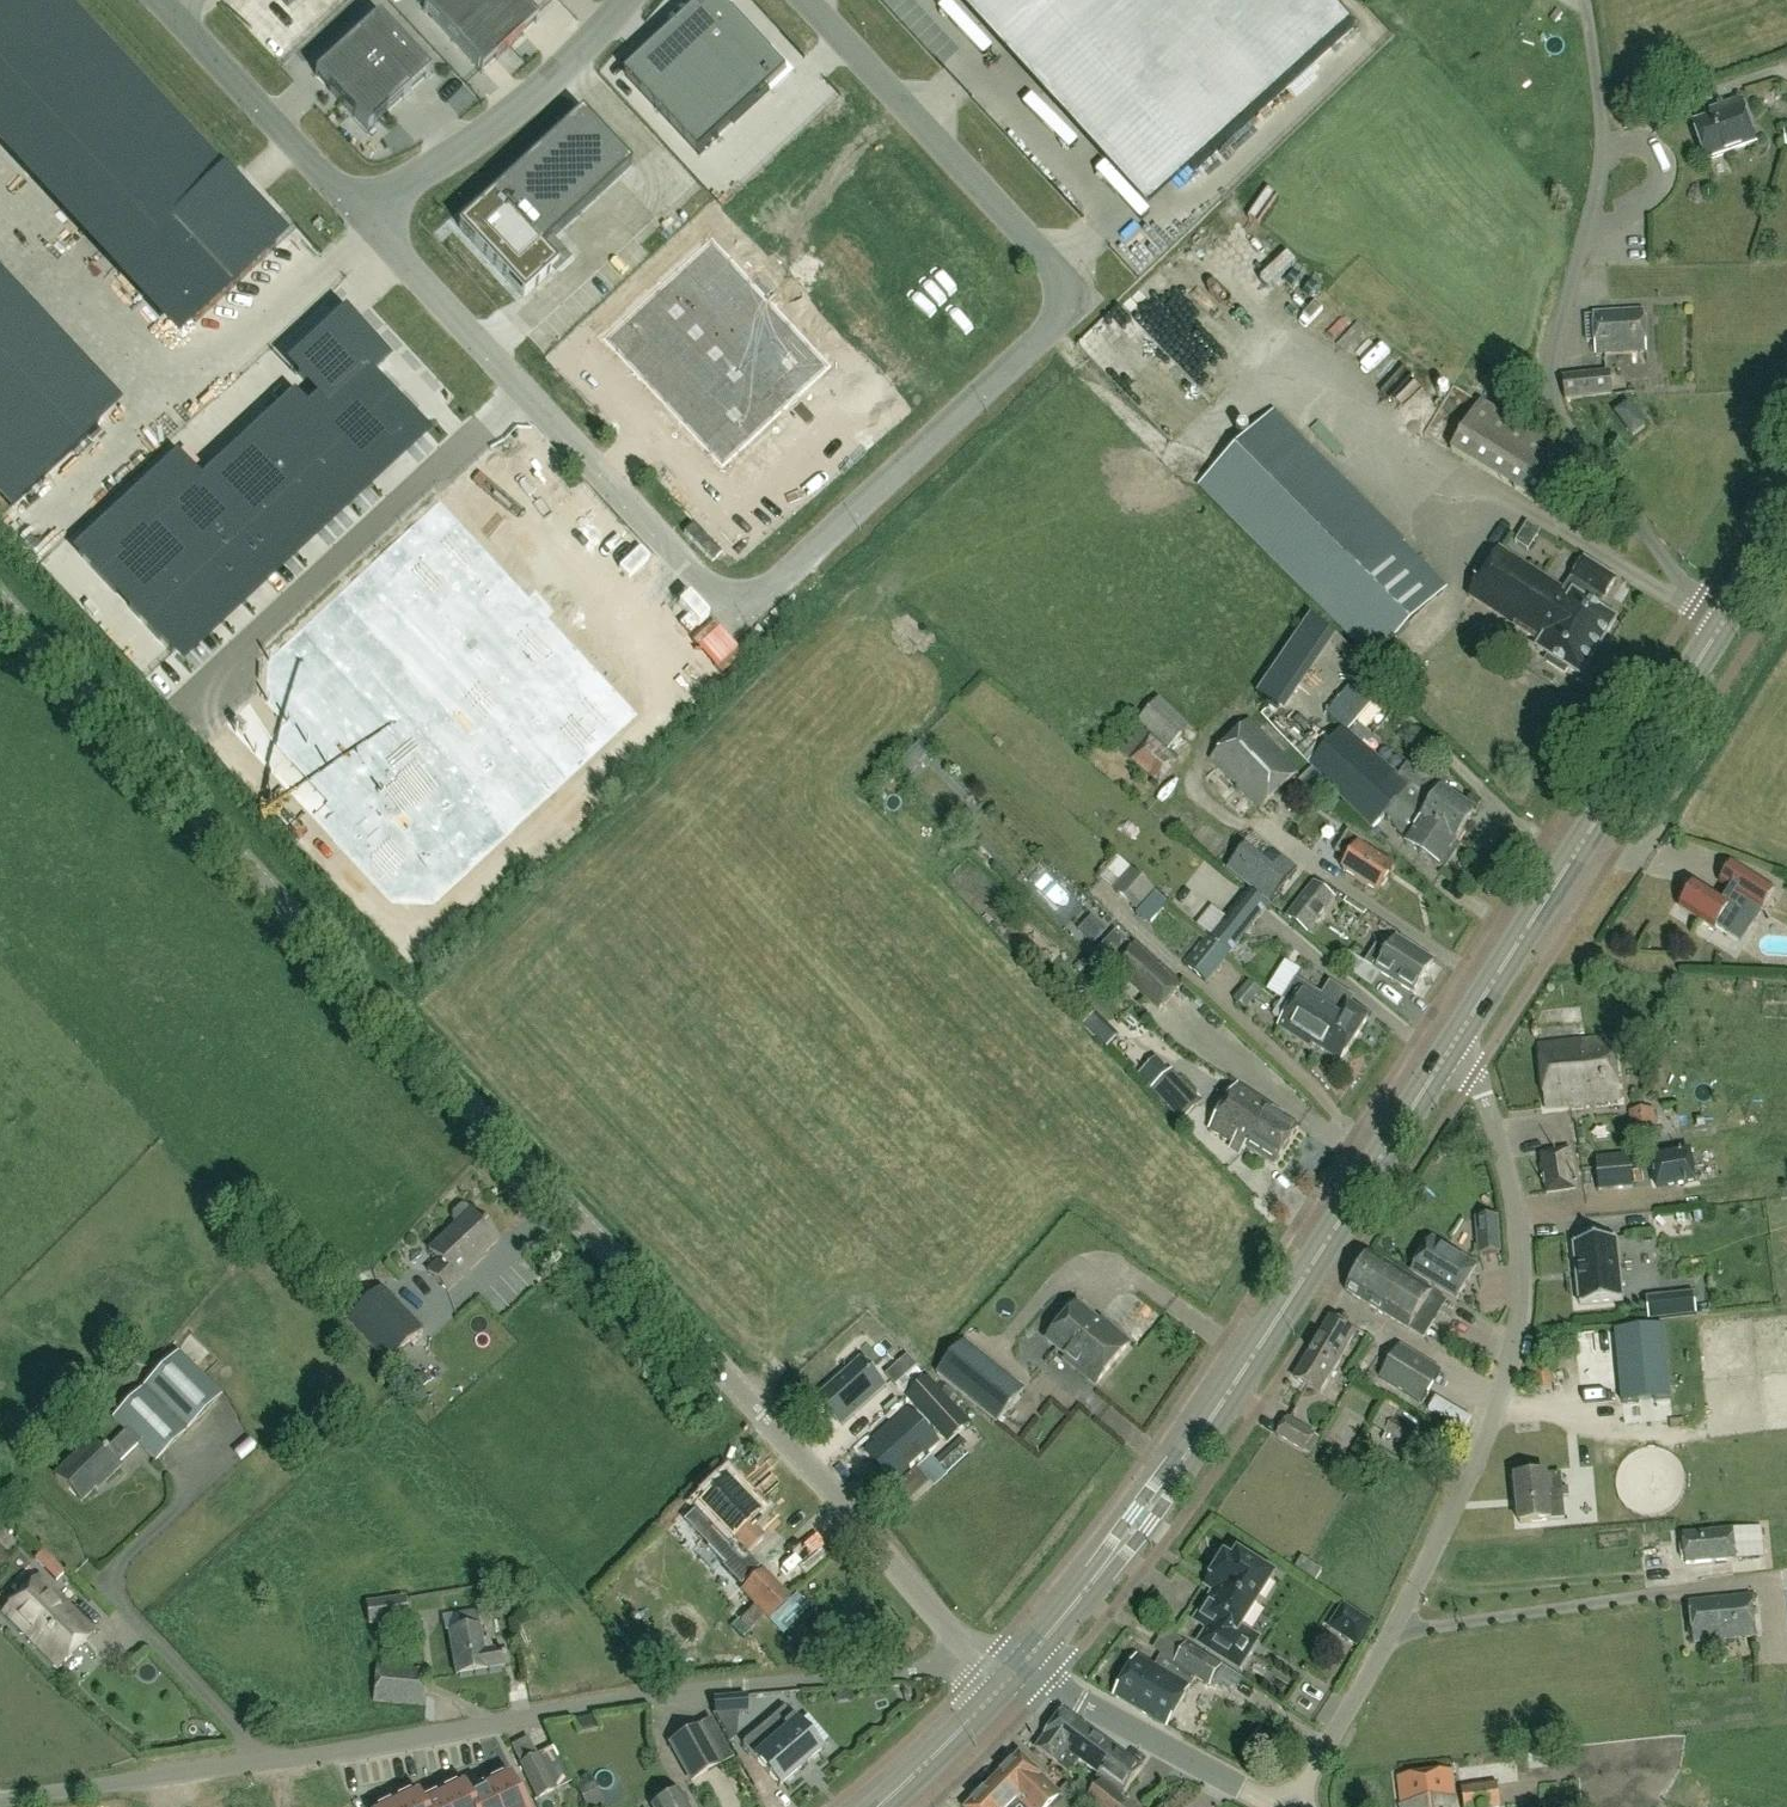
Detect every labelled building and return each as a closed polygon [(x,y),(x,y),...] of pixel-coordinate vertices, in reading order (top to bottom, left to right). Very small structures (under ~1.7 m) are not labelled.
[(136,259),(137,260),(136,261),(195,324),(275,249),(217,186),(223,180),(222,178),(56,0),(0,0),(0,113),(136,259)] [(422,8),(480,71),(536,20),(518,0),(430,0),(422,8)] [(625,75),(700,155),(788,73),(721,0),(706,0),(625,75)] [(1193,174),(1354,28),(1328,0),(1034,0),(1193,174)] [(378,17),(315,75),(367,131),(430,73),(378,17)] [(1720,115),(1693,124),(1706,161),(1756,144),(1741,101),(1718,108),(1720,115)] [(523,298),(556,267),(541,250),(630,167),(581,113),(458,228),(523,298)] [(978,162),(994,180),(1002,173),(986,155),(978,162)] [(711,238),(604,338),(643,380),(750,279),(711,238)] [(750,279),(643,380),(722,465),(830,364),(750,279)] [(1596,355),(1646,352),(1644,310),(1594,313),(1596,355)] [(1374,380),(1395,346),(1346,317),(1326,352),(1374,380)] [(11,508),(97,427),(0,323),(0,496),(11,508)] [(351,324),(297,374),(322,401),(325,399),(333,408),(368,376),(385,360),(351,324)] [(1613,395),(1612,391),(1610,370),(1563,375),(1565,400),(1613,395)] [(1196,386),(1210,396),(1219,384),(1206,373),(1196,386)] [(322,401),(307,415),(316,424),(364,476),(416,428),(368,376),(333,408),(325,399),(322,401)] [(294,401),(202,487),(271,562),(364,476),(316,424),(307,415),(294,401)] [(1481,402),(1451,451),(1554,512),(1579,470),(1570,456),(1481,402)] [(1633,438),(1636,436),(1647,428),(1629,403),(1614,414),(1625,429),(1633,438)] [(1201,486),(1268,553),(1375,661),(1448,587),(1274,413),(1201,486)] [(178,461),(143,493),(162,513),(237,594),(271,562),(202,487),(178,461)] [(143,493),(77,554),(171,655),(237,594),(162,513),(143,493)] [(545,603),(535,593),(528,599),(440,505),(384,557),(482,662),(545,603)] [(1515,626),(1515,627),(1541,643),(1537,649),(1549,656),(1546,662),(1565,674),(1568,668),(1581,676),(1616,619),(1597,607),(1602,597),(1604,598),(1616,579),(1584,559),(1572,578),(1573,579),(1566,591),(1499,548),(1469,597),(1515,626)] [(423,599),(384,557),(313,624),(352,666),(423,599)] [(307,747),(275,777),(393,903),(434,904),(636,714),(548,620),(555,614),(545,603),(482,662),(423,599),(352,666),(288,726),(307,747)] [(1311,616),(1257,695),(1282,712),(1329,643),(1334,636),(1311,616)] [(268,705),(288,726),(352,666),(313,624),(270,665),(268,705)] [(1190,727),(1159,699),(1139,721),(1170,749),(1190,727)] [(1250,720),(1210,760),(1260,811),(1300,772),(1250,720)] [(1399,774),(1346,728),(1311,767),(1372,830),(1385,815),(1407,845),(1406,846),(1440,868),(1475,814),(1442,792),(1450,781),(1413,756),(1399,774)] [(1335,852),(1349,861),(1343,871),(1379,894),(1396,868),(1361,846),(1364,842),(1347,832),(1335,852)] [(1254,854),(1245,847),(1227,869),(1236,876),(1254,854)] [(1236,876),(1270,904),(1288,881),(1254,854),(1236,876)] [(1282,858),(1273,869),(1288,881),(1297,870),(1282,858)] [(1734,892),(1726,903),(1697,884),(1681,908),(1714,930),(1715,930),(1717,926),(1728,934),(1749,902),(1762,910),(1775,890),(1734,864),(1721,884),(1734,892)] [(1111,888),(1138,913),(1157,893),(1130,868),(1111,888)] [(1298,926),(1308,933),(1317,922),(1325,911),(1321,908),(1318,906),(1322,899),(1327,893),(1321,888),(1314,883),(1301,900),(1287,918),(1298,926)] [(1260,919),(1239,901),(1209,936),(1230,955),(1260,919)] [(1112,969),(1158,1013),(1182,987),(1135,943),(1131,948),(1116,934),(1098,953),(1113,967),(1112,969)] [(1230,955),(1209,936),(1185,966),(1207,983),(1230,955)] [(1366,963),(1382,974),(1413,993),(1433,961),(1397,938),(1387,953),(1376,945),(1366,963)] [(1334,1030),(1354,1042),(1369,1018),(1349,1006),(1354,998),(1329,982),(1321,996),(1295,980),(1283,1001),(1282,1002),(1290,1008),(1317,1025),(1320,1020),(1334,1029),(1334,1030)] [(1246,1011),(1262,992),(1249,981),(1233,1000),(1246,1011)] [(1290,1008),(1282,1002),(1273,1017),(1282,1022),(1278,1027),(1310,1046),(1311,1044),(1341,1063),(1354,1042),(1334,1030),(1334,1029),(1320,1020),(1317,1025),(1290,1008)] [(1578,1040),(1540,1045),(1547,1108),(1619,1100),(1612,1038),(1579,1042),(1578,1040)] [(1151,1089),(1182,1122),(1203,1102),(1172,1069),(1151,1089)] [(1238,1085),(1210,1129),(1244,1151),(1246,1148),(1274,1166),(1299,1128),(1270,1110),(1272,1106),(1238,1085)] [(1656,1136),(1654,1109),(1629,1110),(1631,1138),(1656,1136)] [(1737,1133),(1714,1136),(1716,1148),(1739,1145),(1737,1133)] [(1577,1189),(1571,1148),(1539,1153),(1546,1194),(1577,1189)] [(1697,1184),(1691,1150),(1649,1158),(1654,1191),(1697,1184)] [(1632,1187),(1630,1159),(1596,1162),(1599,1190),(1632,1187)] [(457,1223),(427,1251),(436,1261),(426,1272),(446,1293),(457,1283),(479,1262),(478,1260),(499,1240),(471,1210),(470,1211),(466,1207),(461,1206),(453,1213),(453,1219),(457,1223)] [(1479,1254),(1502,1252),(1499,1217),(1476,1218),(1479,1254)] [(1413,1272),(1456,1299),(1476,1266),(1433,1239),(1413,1272)] [(1622,1301),(1616,1239),(1573,1244),(1580,1305),(1622,1301)] [(1433,1292),(1369,1253),(1346,1292),(1409,1331),(1433,1292)] [(362,1354),(370,1347),(387,1365),(423,1330),(382,1286),(346,1321),(356,1332),(349,1339),(362,1354)] [(1694,1292),(1646,1297),(1649,1319),(1654,1319),(1697,1314),(1694,1292)] [(1077,1306),(1048,1341),(1078,1366),(1075,1368),(1096,1386),(1129,1345),(1109,1328),(1107,1330),(1077,1306)] [(1320,1394),(1355,1333),(1330,1318),(1294,1378),(1320,1394)] [(1662,1325),(1614,1330),(1622,1406),(1669,1401),(1662,1325)] [(938,1376),(983,1412),(1010,1378),(965,1342),(938,1376)] [(1400,1345),(1380,1379),(1421,1403),(1441,1370),(1400,1345)] [(144,1387),(188,1430),(220,1399),(176,1355),(144,1387)] [(908,1357),(886,1376),(896,1386),(917,1367),(908,1357)] [(861,1361),(818,1400),(842,1427),(885,1388),(861,1361)] [(1535,1392),(1552,1390),(1549,1365),(1533,1367),(1535,1392)] [(904,1397),(945,1442),(967,1422),(926,1376),(904,1397)] [(1026,1389),(1010,1378),(983,1412),(997,1424),(1026,1389)] [(188,1430),(144,1387),(112,1419),(125,1431),(105,1451),(93,1438),(55,1476),(81,1502),(96,1488),(97,1490),(121,1466),(119,1464),(138,1445),(155,1463),(188,1430)] [(940,1449),(902,1407),(871,1435),(880,1445),(866,1458),(895,1490),(910,1475),(912,1477),(926,1464),(925,1462),(940,1449)] [(1385,1434),(1409,1444),(1419,1420),(1396,1410),(1385,1434)] [(1276,1437),(1309,1456),(1320,1437),(1286,1418),(1276,1437)] [(948,1477),(933,1460),(919,1472),(931,1485),(934,1489),(948,1477)] [(919,1472),(887,1501),(898,1514),(899,1513),(931,1485),(919,1472)] [(1562,1474),(1548,1475),(1515,1478),(1519,1524),(1566,1519),(1562,1474)] [(761,1568),(747,1554),(762,1540),(748,1525),(760,1514),(727,1479),(698,1506),(732,1542),(733,1541),(740,1549),(721,1566),(741,1587),(761,1568)] [(1750,1529),(1732,1531),(1732,1530),(1684,1535),(1687,1564),(1731,1560),(1732,1574),(1759,1572),(1757,1557),(1753,1558),(1750,1529)] [(1229,1558),(1209,1586),(1217,1592),(1198,1622),(1212,1631),(1203,1644),(1241,1671),(1257,1647),(1240,1635),(1278,1579),(1242,1555),(1237,1563),(1229,1558)] [(739,1592),(754,1607),(740,1621),(750,1630),(764,1616),(768,1621),(792,1597),(763,1569),(739,1592)] [(39,1578),(4,1613),(58,1667),(93,1632),(39,1578)] [(1690,1602),(1694,1643),(1755,1636),(1751,1596),(1690,1602)] [(368,1626),(408,1621),(405,1598),(365,1603),(368,1626)] [(1347,1629),(1342,1637),(1357,1647),(1372,1624),(1343,1605),(1333,1620),(1347,1629)] [(784,1632),(810,1662),(835,1641),(809,1610),(784,1632)] [(457,1615),(460,1630),(448,1632),(455,1675),(505,1667),(502,1649),(484,1652),(480,1627),(477,1612),(457,1615)] [(1189,1644),(1177,1663),(1162,1654),(1154,1667),(1154,1666),(1138,1656),(1114,1697),(1167,1727),(1189,1687),(1196,1678),(1210,1688),(1224,1666),(1189,1644)] [(425,1706),(429,1670),(376,1665),(372,1701),(425,1706)] [(714,1714),(738,1712),(747,1711),(746,1697),(713,1700),(714,1714)] [(784,1708),(742,1744),(779,1787),(821,1751),(818,1747),(827,1740),(806,1716),(797,1724),(784,1708)] [(1036,1748),(1059,1765),(1059,1764),(1071,1773),(1080,1762),(1102,1778),(1085,1801),(1092,1806),(1135,1806),(1121,1796),(1142,1768),(1064,1710),(1044,1737),(1045,1737),(1036,1748)] [(694,1725),(665,1742),(688,1782),(701,1774),(719,1763),(694,1725)] [(1058,1793),(1040,1775),(1020,1755),(969,1806),(1072,1806),(1068,1804),(1078,1794),(1068,1783),(1058,1793)] [(537,1756),(520,1764),(537,1798),(554,1790),(537,1756)] [(595,1782),(623,1779),(621,1760),(593,1763),(595,1782)] [(1452,1773),(1398,1780),(1401,1806),(1403,1806),(1456,1806),(1452,1773)] [(485,1784),(496,1806),(523,1806),(507,1774),(485,1784)] [(590,1774),(573,1783),(586,1806),(608,1806),(590,1774)] [(439,1793),(446,1806),(469,1806),(463,1795),(466,1794),(461,1782),(439,1793)] [(463,1795),(469,1806),(496,1806),(485,1784),(466,1794),(463,1795)] [(1464,1806),(1502,1806),(1499,1784),(1462,1789),(1464,1806)] [(391,1802),(393,1806),(418,1806),(417,1804),(420,1802),(415,1791),(391,1802)] [(678,1792),(652,1806),(687,1806),(678,1792)] [(417,1804),(418,1806),(446,1806),(439,1793),(420,1802),(417,1804)] [(738,1794),(720,1801),(723,1806),(743,1806),(738,1794)]
